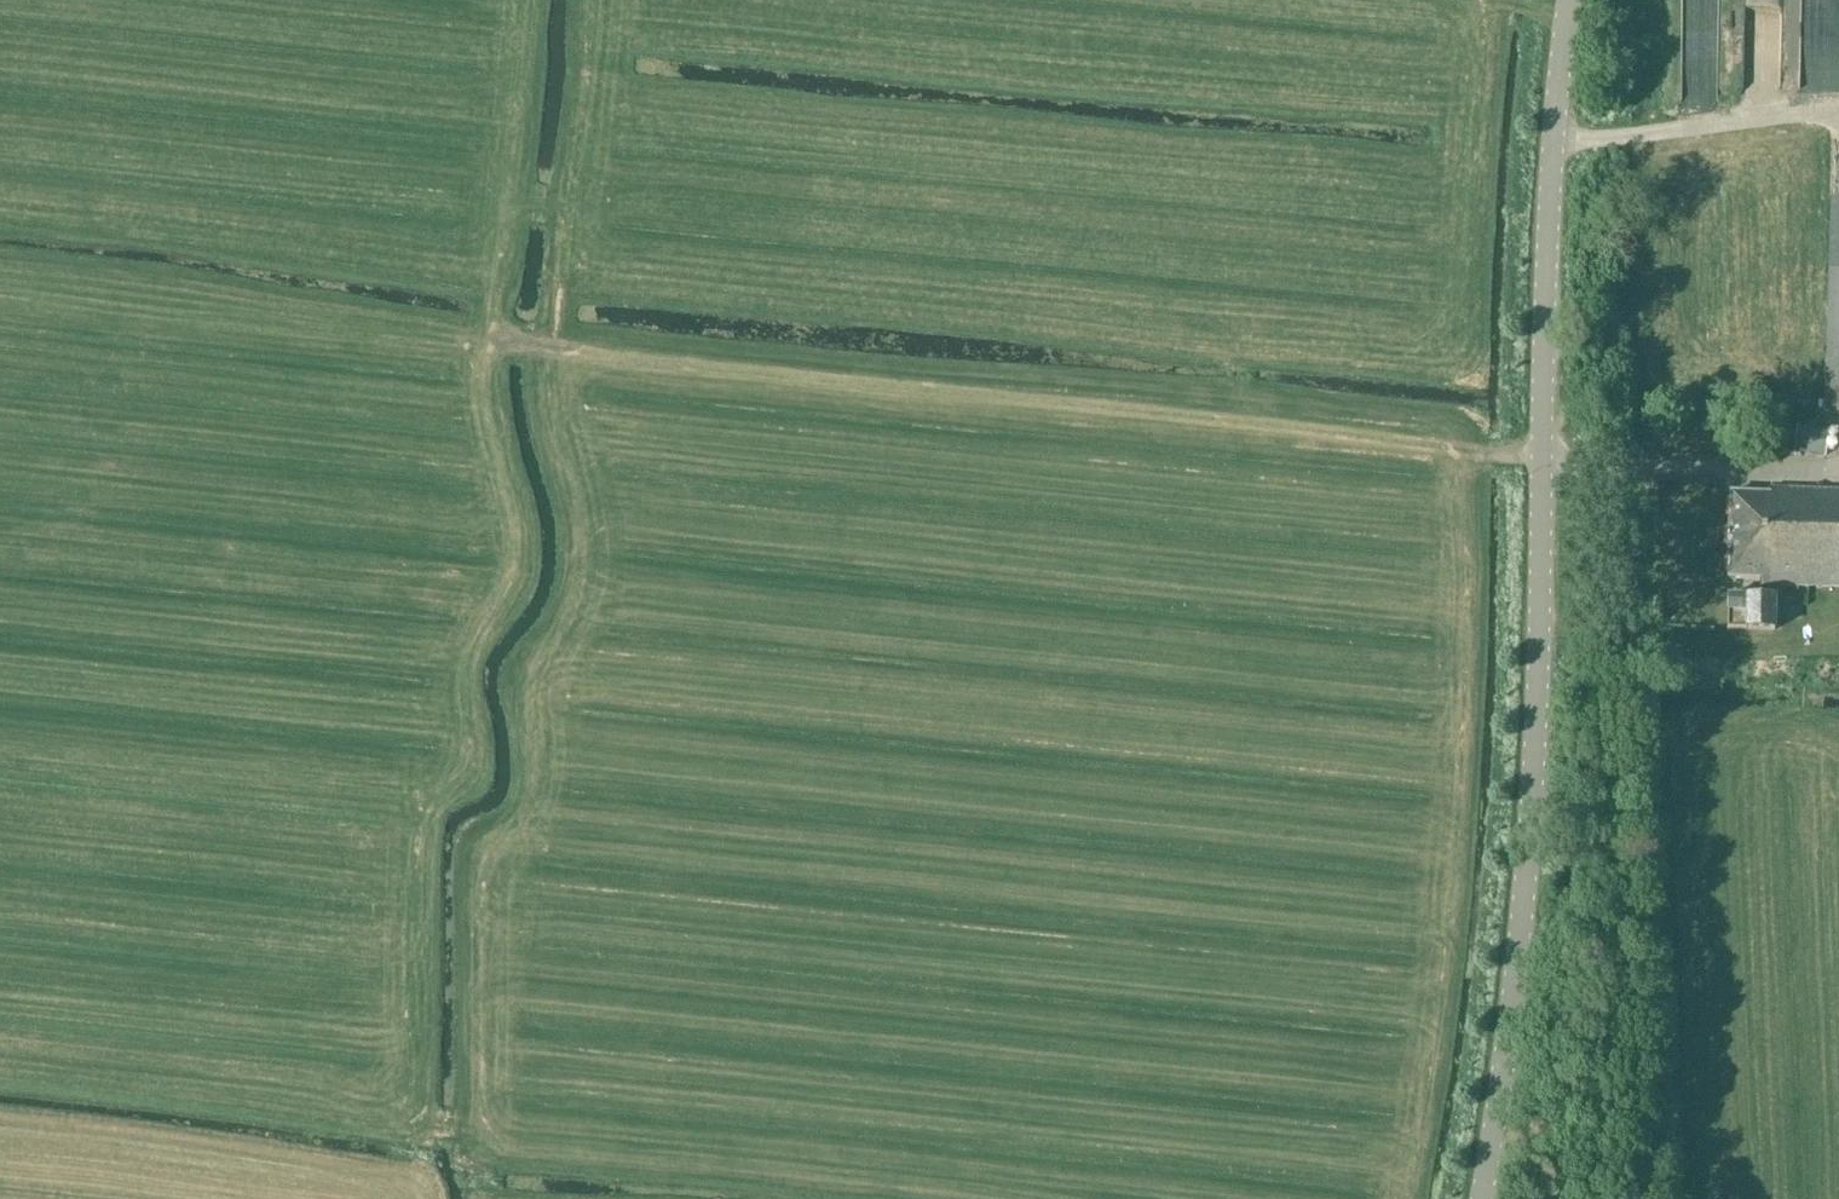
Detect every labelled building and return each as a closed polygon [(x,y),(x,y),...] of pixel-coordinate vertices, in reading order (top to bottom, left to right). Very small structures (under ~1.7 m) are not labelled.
[(1798,428),(1795,456),(1828,459),(1831,431),(1798,428)] [(1769,489),(1769,494),(1731,493),(1729,579),(1760,580),(1760,586),(1838,588),(1838,491),(1769,489)] [(1777,597),(1728,596),(1727,630),(1775,631),(1777,597)]
